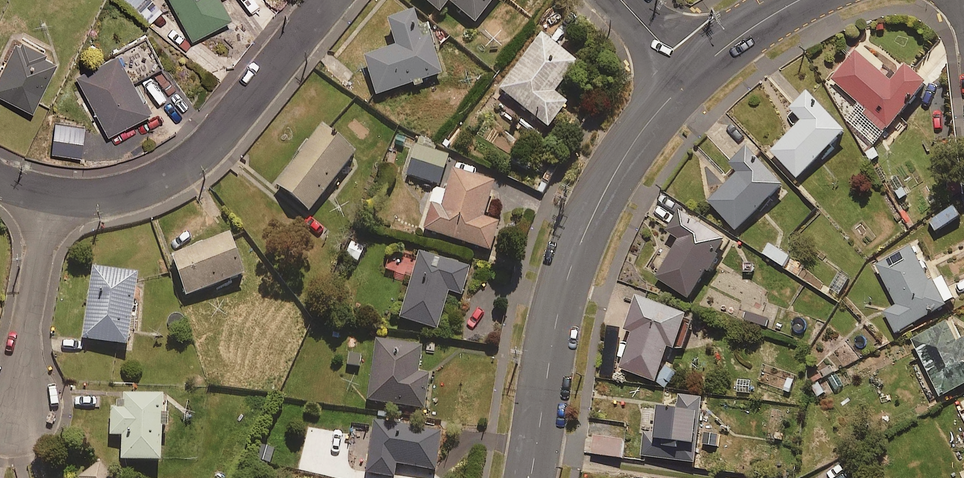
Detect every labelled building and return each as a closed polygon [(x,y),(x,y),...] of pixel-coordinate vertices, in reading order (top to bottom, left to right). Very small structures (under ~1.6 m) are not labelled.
[(191,34),(229,12),(223,0),(172,0),(191,34)] [(440,11),(449,0),(427,0),(440,11)] [(475,21),(492,0),(449,0),(475,21)] [(375,92),(413,80),(414,85),(424,82),(423,77),(443,70),(430,30),(421,32),(414,9),(389,18),(397,43),(362,54),(375,92)] [(16,31),(0,67),(0,92),(31,106),(57,49),(16,31)] [(578,59),(543,31),(499,86),(548,125),(568,100),(554,89),(578,59)] [(108,130),(149,107),(133,78),(161,62),(144,32),(74,71),(108,130)] [(855,49),(830,77),(864,108),(860,112),(882,132),(927,84),(904,62),(888,79),(855,49)] [(844,128),(806,90),(789,107),(800,119),(769,150),(795,176),(844,128)] [(356,150),(322,123),(276,180),(310,208),(356,150)] [(448,154),(416,143),(407,172),(438,183),(448,154)] [(781,181),(744,145),(728,161),(737,170),(707,200),(735,228),(781,181)] [(494,180),(454,167),(446,190),(435,186),(422,227),(490,248),(499,220),(483,215),(494,180)] [(725,243),(680,208),(667,226),(678,235),(650,271),(684,297),(725,243)] [(231,232),(173,254),(187,293),(246,272),(231,232)] [(365,244),(351,239),(345,256),(359,261),(365,244)] [(802,263),(769,242),(762,252),(796,273),(802,263)] [(930,281),(908,242),(874,261),(897,304),(884,311),(895,331),(954,298),(941,275),(930,281)] [(386,274),(411,281),(400,316),(437,327),(449,289),(462,293),(470,265),(420,250),(418,258),(393,250),(386,274)] [(138,271),(93,265),(83,337),(128,343),(138,271)] [(666,343),(681,348),(689,326),(680,322),(684,311),(634,293),(620,331),(629,334),(617,367),(669,385),(675,367),(660,361),(666,343)] [(746,309),(743,318),(766,327),(770,317),(746,309)] [(946,319),(910,336),(938,394),(963,381),(963,333),(955,338),(946,319)] [(422,345),(377,338),(369,400),(425,407),(429,373),(419,371),(422,345)] [(347,350),(347,368),(363,368),(363,350),(347,350)] [(702,395),(668,392),(667,408),(645,405),(639,455),(695,461),(702,395)] [(122,458),(163,458),(164,424),(171,424),(171,410),(164,410),(164,393),(125,393),(125,407),(111,407),(111,434),(122,434),(122,458)] [(442,430),(375,419),(367,471),(394,475),(396,463),(435,469),(442,430)] [(587,452),(620,457),(621,450),(631,451),(632,440),(623,438),(625,423),(592,419),(587,452)] [(256,464),(259,450),(251,442),(246,461),(256,464)] [(359,454),(342,454),(342,474),(359,474),(359,454)] [(101,459),(78,476),(80,477),(114,477),(101,459)]
